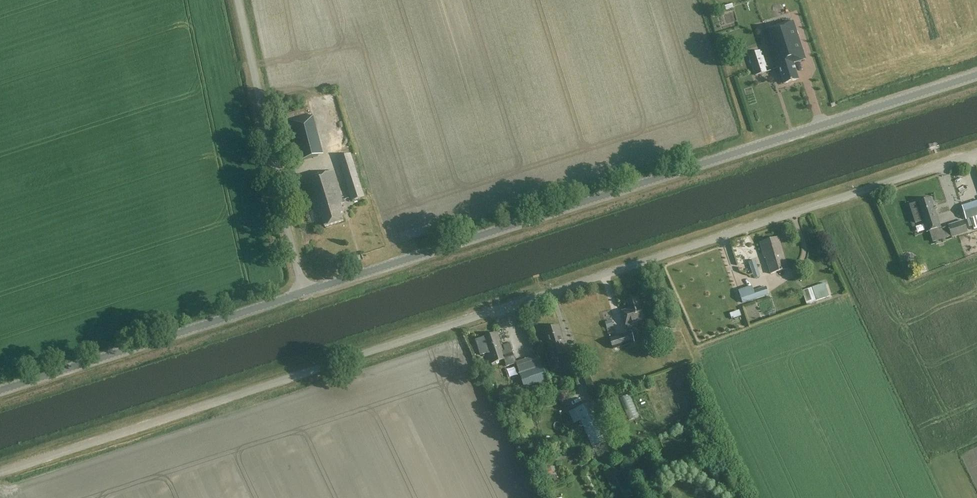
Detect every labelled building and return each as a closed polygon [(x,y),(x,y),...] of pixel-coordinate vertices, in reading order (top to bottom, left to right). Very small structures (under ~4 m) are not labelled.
[(805,60),(793,22),(765,31),(777,68),(779,68),(784,84),(799,79),(794,64),(805,60)] [(762,57),(760,51),(749,54),(756,75),(767,72),(765,67),(767,67),(764,56),(762,57)] [(307,118),(304,109),(285,115),(298,162),(324,155),(313,116),(307,118)] [(364,197),(350,154),(338,158),(352,201),(364,197)] [(344,204),(333,172),(305,181),(314,210),(320,212),(325,227),(343,221),(341,214),(344,213),(341,205),(344,204)] [(941,228),(931,199),(916,203),(919,214),(921,213),(927,232),(941,228)] [(963,206),(967,221),(965,221),(968,233),(976,230),(976,202),(963,206)] [(967,233),(964,221),(949,226),(952,237),(967,233)] [(778,238),(760,244),(764,258),(766,258),(771,275),(788,269),(778,238)] [(761,277),(755,260),(750,262),(755,279),(761,277)] [(812,300),(830,297),(828,283),(809,286),(812,300)] [(754,291),(752,286),(739,291),(743,304),(770,295),(767,287),(754,291)] [(640,306),(637,299),(628,302),(630,309),(621,312),(625,325),(626,325),(628,331),(634,330),(632,323),(644,319),(640,306)] [(732,312),(734,318),(742,315),(740,309),(732,312)] [(554,356),(556,362),(561,360),(559,355),(567,352),(559,326),(545,330),(549,342),(547,342),(552,357),(554,356)] [(483,337),(477,339),(482,355),(488,353),(491,364),(504,359),(507,367),(516,364),(520,375),(524,388),(539,384),(541,391),(550,388),(548,381),(539,355),(517,363),(510,344),(503,346),(498,332),(483,337)] [(631,344),(628,333),(610,338),(614,350),(631,344)] [(605,424),(595,400),(570,412),(575,424),(581,421),(593,447),(610,440),(609,436),(610,436),(607,430),(606,431),(603,425),(605,424)]
